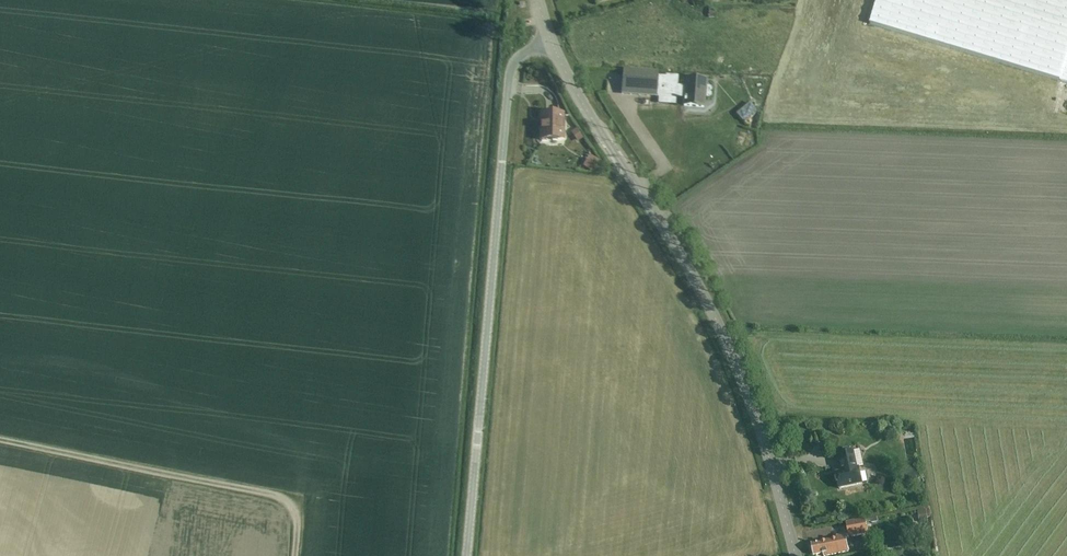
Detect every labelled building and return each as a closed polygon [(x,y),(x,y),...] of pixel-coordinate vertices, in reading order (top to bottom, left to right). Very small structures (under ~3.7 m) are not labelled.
[(870,24),(1066,84),(1066,0),(877,0),(870,24)] [(658,72),(624,70),(622,94),(675,98),(676,98),(676,95),(685,96),(684,106),(704,107),(704,98),(709,98),(711,96),(712,90),(709,88),(705,87),(705,81),(686,79),(685,87),(677,87),(678,77),(667,76),(667,77),(658,77),(659,72),(658,72)] [(542,123),(542,139),(562,139),(562,116),(545,116),(545,123),(542,123)] [(585,138),(591,136),(586,125),(580,127),(585,138)] [(869,444),(863,446),(868,463),(873,462),(869,444)] [(837,473),(840,489),(862,484),(866,483),(868,481),(868,479),(867,478),(866,476),(865,475),(860,476),(859,468),(857,469),(853,453),(839,456),(842,468),(843,468),(844,472),(837,473)] [(846,524),(848,535),(849,538),(868,535),(865,520),(846,524)] [(817,544),(811,545),(813,555),(814,555),(823,554),(823,555),(828,555),(848,552),(846,539),(849,538),(848,535),(837,537),(836,537),(837,540),(822,543),(817,544)]
